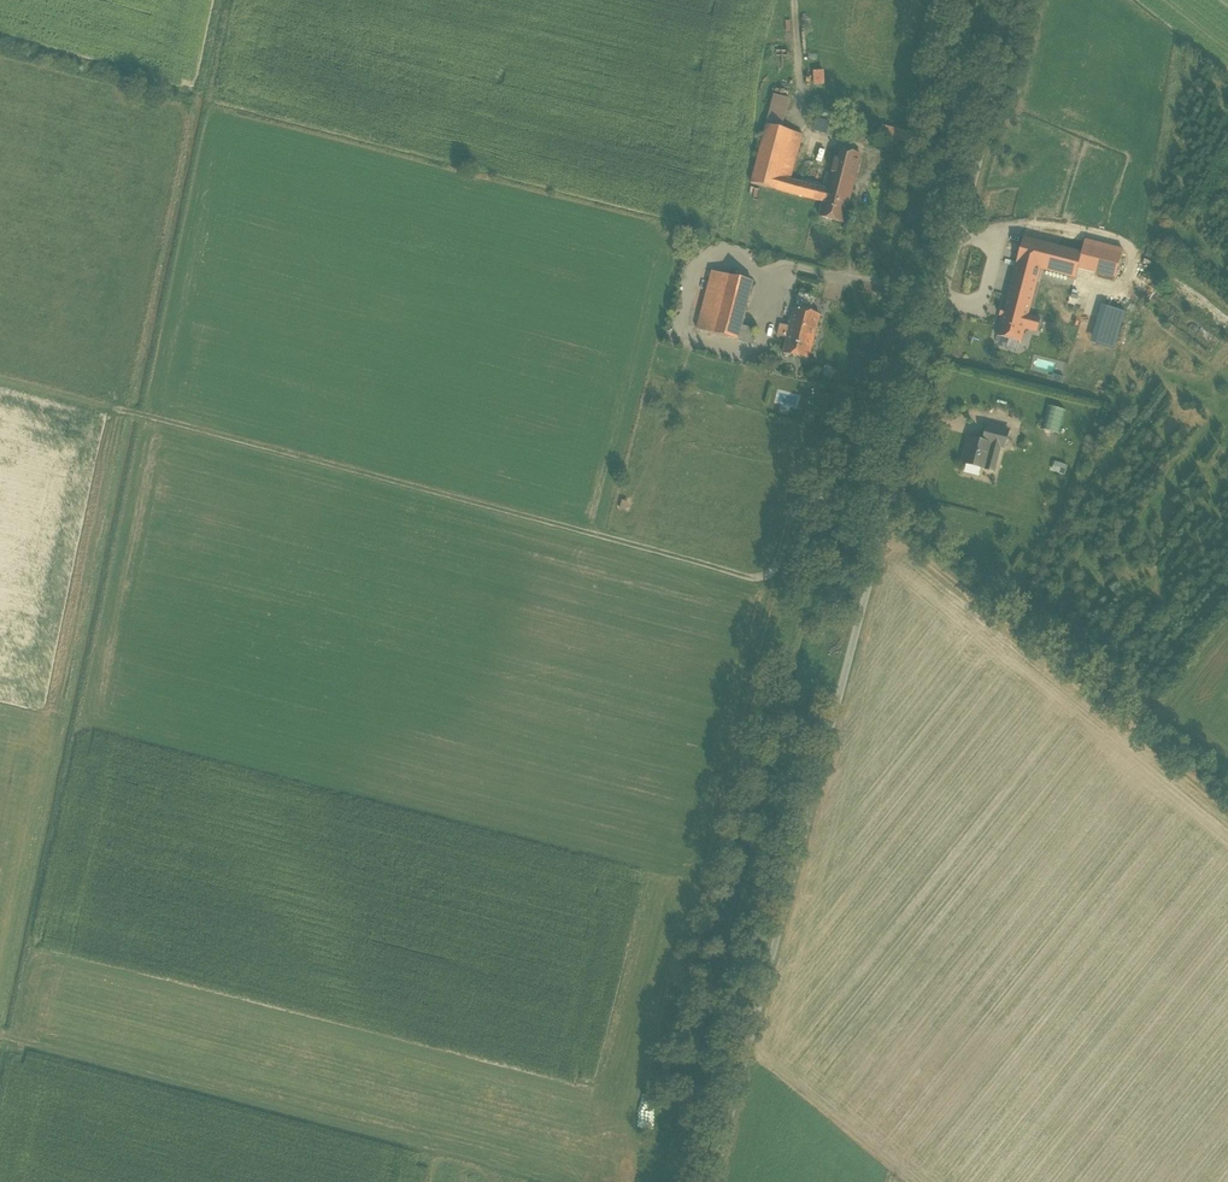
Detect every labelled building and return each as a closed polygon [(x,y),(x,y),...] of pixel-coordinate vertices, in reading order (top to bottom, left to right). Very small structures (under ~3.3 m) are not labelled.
[(823,71),(814,71),(815,85),(823,85),(823,71)] [(774,96),(766,125),(782,129),(789,100),(774,96)] [(829,122),(817,119),(814,131),(826,134),(829,122)] [(751,184),(786,193),(790,180),(802,134),(782,129),(766,125),(751,184)] [(880,136),(908,143),(911,134),(882,127),(880,136)] [(860,156),(837,149),(826,190),(824,197),(848,203),(860,156)] [(826,190),(790,180),(786,193),(823,203),(824,197),(826,190)] [(848,203),(824,197),(823,203),(819,217),(843,223),(848,203)] [(1081,253),(1023,238),(1019,256),(1017,264),(1039,270),(1075,279),(1078,268),(1082,253),(1081,253)] [(1122,250),(1084,240),(1081,253),(1082,253),(1078,268),(1115,278),(1122,250)] [(1017,264),(1016,263),(1014,271),(1008,293),(1017,295),(1012,314),(1027,317),(1027,316),(1029,317),(1030,314),(1027,314),(1039,270),(1017,264)] [(753,283),(713,272),(697,330),(737,341),(741,327),(753,283)] [(1017,295),(1008,293),(997,336),(1020,342),(1024,328),(1027,317),(1012,314),(1017,295)] [(796,309),(809,313),(813,298),(800,295),(796,309)] [(1124,312),(1102,305),(1091,343),(1113,349),(1124,312)] [(809,313),(796,309),(792,326),(790,333),(813,339),(820,315),(809,313)] [(1029,317),(1027,316),(1027,317),(1024,328),(1036,331),(1039,319),(1029,317)] [(789,326),(781,324),(778,336),(788,338),(789,333),(790,333),(792,326),(789,325),(789,326)] [(753,330),(741,327),(737,341),(749,344),(753,330)] [(813,339),(790,333),(784,353),(808,359),(813,339)] [(836,372),(827,365),(821,374),(830,380),(836,372)] [(1050,381),(1062,384),(1064,378),(1052,375),(1050,381)] [(1065,411),(1047,407),(1042,429),(1059,433),(1065,411)] [(1009,431),(987,426),(983,443),(991,445),(1000,448),(1005,449),(1009,431)] [(983,443),(969,439),(962,464),(985,469),(991,445),(983,443)] [(994,472),(1000,448),(991,445),(985,469),(994,472)]
